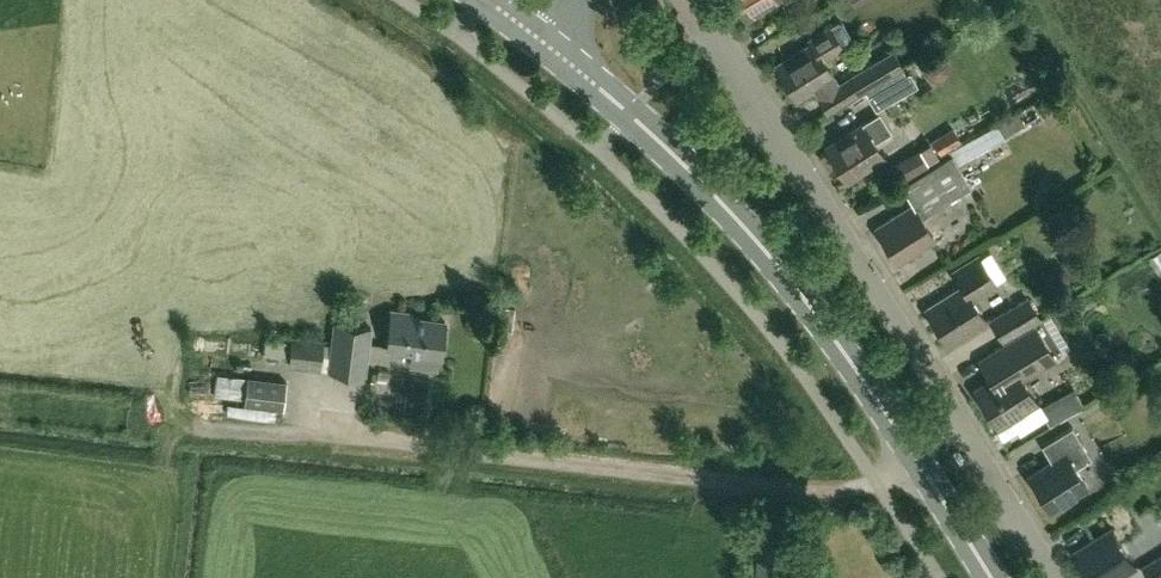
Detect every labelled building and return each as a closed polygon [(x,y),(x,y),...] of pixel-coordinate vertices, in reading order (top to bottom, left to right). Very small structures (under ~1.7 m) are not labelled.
[(746,19),(778,0),(735,0),(746,19)] [(837,20),(808,38),(811,42),(774,64),(797,101),(813,91),(816,96),(815,97),(827,114),(903,66),(892,48),(838,82),(835,77),(834,78),(823,59),(842,46),(843,47),(852,42),(852,37),(843,21),(837,20)] [(928,64),(941,85),(958,75),(945,53),(928,64)] [(876,110),(917,84),(908,70),(867,96),(876,110)] [(847,181),(884,158),(874,142),(891,131),(879,112),(862,122),(862,123),(825,146),(847,181)] [(912,204),(875,227),(897,263),(934,240),(920,218),(971,187),(958,164),(1004,136),(996,123),(996,122),(947,151),(950,155),(900,184),(912,204)] [(941,154),(962,141),(952,127),(932,140),(941,154)] [(924,141),(898,157),(908,173),(934,157),(924,141)] [(1081,251),(1067,258),(1073,271),(1087,264),(1081,251)] [(947,344),(985,321),(971,299),(996,284),(977,255),(952,270),(961,285),(925,308),(947,344)] [(1002,340),(1039,317),(1026,297),(989,319),(1002,340)] [(440,354),(444,321),(411,317),(411,313),(391,311),(386,348),(440,354)] [(991,379),(975,389),(997,425),(1011,416),(1021,432),(1045,418),(1039,408),(1020,378),(1054,357),(1062,352),(1042,320),(1034,325),(1001,345),(978,359),(991,379)] [(364,373),(369,327),(335,322),(330,369),(364,373)] [(320,370),(323,340),(291,336),(287,366),(320,370)] [(285,408),(287,389),(288,382),(252,378),(249,404),(285,408)] [(1050,509),(1086,486),(1075,467),(1091,457),(1071,425),(1041,444),(1051,460),(1028,474),(1050,509)] [(1135,564),(1113,528),(1076,551),(1093,577),(1112,577),(1135,564)] [(787,531),(761,529),(757,576),(760,577),(772,577),(783,577),(787,531)] [(1142,566),(1150,577),(1160,577),(1160,554),(1142,566)]
